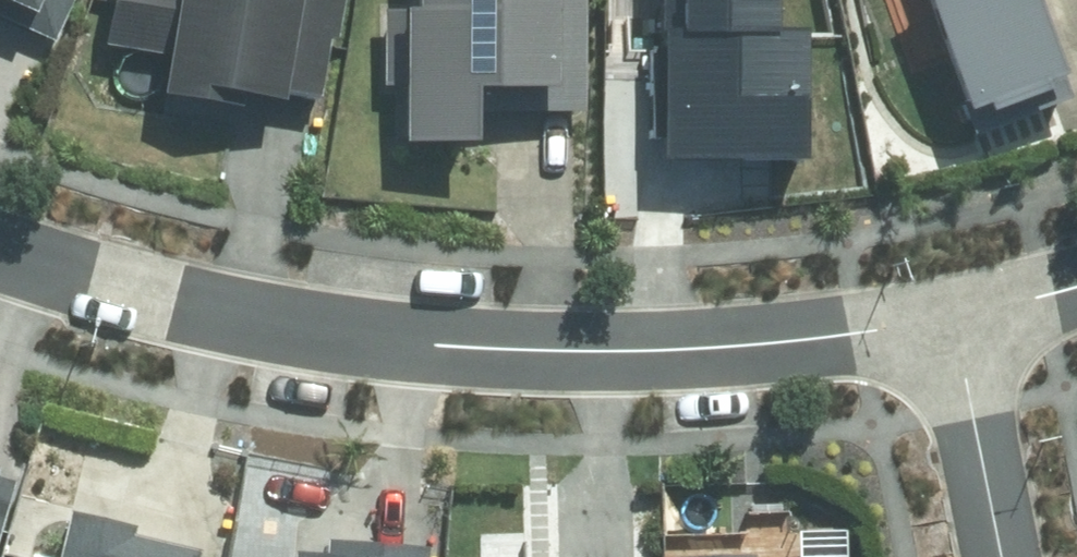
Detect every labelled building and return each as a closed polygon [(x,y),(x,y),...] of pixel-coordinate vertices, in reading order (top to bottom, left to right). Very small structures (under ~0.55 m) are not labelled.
[(59,43),(77,0),(0,0),(0,19),(59,43)] [(172,97),(326,127),(351,0),(120,0),(111,46),(179,59),(172,97)] [(433,4),(383,5),(385,95),(402,94),(404,148),(502,146),(501,115),(600,113),(598,0),(433,0),(433,4)] [(982,123),(1076,87),(1076,77),(1048,0),(936,0),(982,123)] [(22,475),(0,468),(0,550),(22,475)] [(81,514),(70,556),(213,556),(142,540),(145,529),(81,514)] [(439,550),(338,543),(337,556),(439,556),(439,550)]
